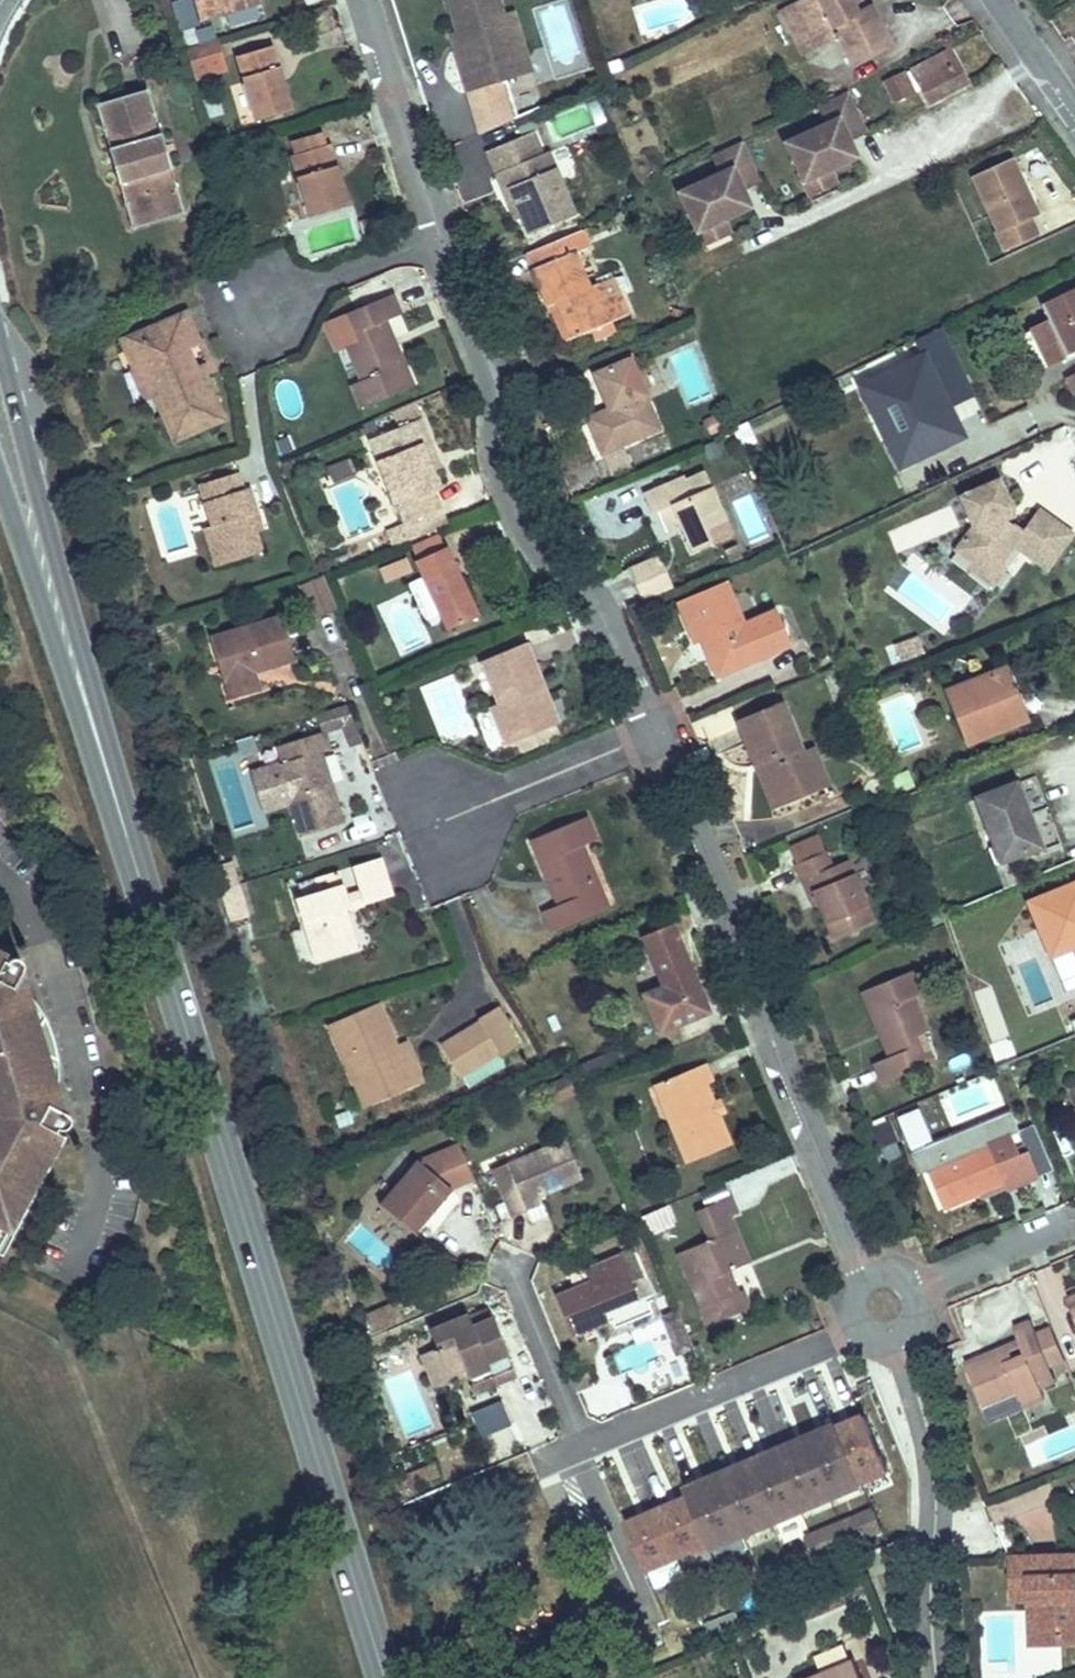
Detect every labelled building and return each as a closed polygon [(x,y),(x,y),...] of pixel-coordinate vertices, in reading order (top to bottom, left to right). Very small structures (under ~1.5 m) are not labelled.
[(199,22),(260,2),(259,0),(192,0),(199,22)] [(455,35),(465,70),(457,72),(479,134),(514,118),(504,83),(498,62),(513,57),(501,17),(496,0),(445,0),(455,35)] [(793,4),(814,45),(837,33),(852,63),(890,42),(870,3),(857,10),(852,0),(800,0),(793,4)] [(814,45),(793,4),(782,9),(803,51),(814,45)] [(513,14),(501,17),(513,57),(498,62),(504,83),(530,75),(513,14)] [(455,35),(447,37),(457,72),(465,70),(455,35)] [(227,70),(218,42),(187,52),(196,80),(227,70)] [(273,47),(236,58),(254,122),(292,111),(273,47)] [(949,51),(912,71),(929,104),(966,85),(949,51)] [(903,73),(884,82),(893,100),(912,91),(903,73)] [(849,91),(818,106),(826,122),(786,141),(804,180),(831,168),(858,156),(850,139),(848,134),(864,126),(849,91)] [(151,93),(100,111),(141,233),(193,215),(168,143),(151,93)] [(554,143),(597,125),(588,104),(545,122),(554,143)] [(864,126),(848,134),(850,139),(867,132),(864,126)] [(487,154),(504,193),(510,191),(521,219),(529,237),(575,218),(548,155),(544,156),(534,134),(487,154)] [(294,157),(289,158),(306,220),(346,209),(329,147),(324,148),(320,137),(291,145),(294,157)] [(742,141),(712,155),(720,171),(679,190),(698,230),(725,218),(751,205),(744,189),(741,183),(758,176),(742,141)] [(1014,156),(974,175),(998,229),(996,231),(1004,249),(1039,233),(1031,216),(1039,212),(1014,156)] [(831,168),(804,180),(811,196),(838,183),(831,168)] [(758,176),(741,183),(744,189),(761,181),(758,176)] [(510,191),(504,193),(516,221),(521,219),(510,191)] [(307,258),(359,246),(352,215),(300,227),(307,258)] [(725,218),(698,230),(705,245),(732,232),(725,218)] [(547,309),(550,308),(557,304),(571,340),(592,331),(611,323),(612,323),(597,287),(588,290),(574,255),(590,248),(584,234),(526,257),(547,309)] [(612,281),(597,287),(612,323),(627,317),(612,281)] [(1050,318),(1065,352),(1067,355),(1074,351),(1074,289),(1043,304),(1050,318)] [(360,341),(354,344),(348,346),(362,380),(353,385),(362,408),(414,386),(387,321),(401,315),(393,295),(357,310),(362,322),(354,326),(360,341)] [(557,304),(550,308),(564,343),(571,340),(557,304)] [(343,316),(354,344),(360,341),(354,326),(362,322),(357,310),(343,316)] [(121,346),(134,375),(142,372),(153,399),(174,446),(224,425),(203,377),(199,379),(187,353),(200,348),(186,318),(121,346)] [(1065,352),(1050,318),(1016,334),(1033,368),(1065,352)] [(942,321),(916,334),(924,350),(948,398),(974,386),(942,321)] [(611,323),(592,331),(596,341),(614,333),(611,323)] [(201,347),(200,348),(187,353),(199,379),(203,377),(212,372),(201,347)] [(924,350),(860,381),(874,408),(907,392),(921,419),(887,436),(901,463),(965,431),(948,398),(924,350)] [(608,410),(587,419),(602,455),(659,431),(629,361),(594,375),(608,410)] [(142,372),(134,375),(132,376),(143,404),(153,399),(142,372)] [(394,427),(420,418),(414,403),(388,412),(394,427)] [(429,459),(436,455),(420,420),(370,441),(383,470),(405,524),(443,508),(436,491),(442,488),(435,472),(429,459)] [(442,469),(436,455),(429,459),(435,472),(442,469)] [(650,514),(656,511),(669,505),(678,527),(689,553),(730,535),(703,471),(683,479),(681,475),(641,492),(650,514)] [(255,533),(243,491),(237,474),(198,486),(210,528),(202,530),(214,567),(261,552),(255,533)] [(1003,479),(964,497),(978,526),(963,551),(984,564),(990,553),(1007,563),(1020,542),(1048,560),(1071,523),(1042,505),(1028,529),(1012,520),(1009,513),(1016,509),(1017,509),(1003,479)] [(250,489),(243,491),(255,533),(263,530),(250,489)] [(751,497),(737,501),(746,531),(760,527),(751,497)] [(895,554),(960,527),(950,504),(885,531),(895,554)] [(669,505),(656,511),(665,533),(678,527),(669,505)] [(405,524),(390,531),(397,546),(407,542),(449,524),(443,508),(405,524)] [(1019,516),(1016,509),(1009,513),(1012,520),(1019,516)] [(448,547),(418,561),(449,629),(479,617),(448,547)] [(1007,563),(990,553),(984,564),(980,569),(1003,583),(1013,567),(1007,563)] [(627,569),(640,600),(672,587),(660,555),(627,569)] [(379,568),(385,586),(413,576),(406,558),(379,568)] [(337,608),(324,577),(303,584),(302,584),(316,618),(337,608)] [(727,580),(680,601),(697,639),(704,635),(720,672),(790,641),(776,609),(745,622),(727,580)] [(230,681),(236,700),(255,694),(250,675),(296,662),(283,617),(212,639),(225,682),(230,681)] [(894,666),(924,657),(917,635),(887,644),(894,666)] [(536,690),(545,686),(527,645),(482,663),(500,705),(492,709),(508,746),(552,727),(536,690)] [(1006,689),(1012,687),(1005,667),(949,690),(969,740),(1019,720),(1006,689)] [(1019,684),(1012,687),(1006,689),(1019,720),(1032,714),(1019,684)] [(561,723),(545,686),(536,690),(552,727),(561,723)] [(739,720),(757,762),(762,760),(780,803),(818,787),(803,752),(802,749),(783,703),(739,720)] [(349,708),(322,716),(327,733),(344,729),(352,748),(364,744),(349,708)] [(333,751),(327,733),(282,746),(288,763),(283,765),(293,798),(305,837),(328,830),(346,824),(325,754),(333,751)] [(814,748),(803,752),(818,787),(828,783),(814,748)] [(762,760),(757,762),(775,805),(780,803),(762,760)] [(293,798),(283,765),(274,767),(284,801),(293,798)] [(1017,783),(978,799),(1003,861),(1041,845),(1017,783)] [(553,933),(581,922),(576,909),(594,902),(587,884),(599,879),(585,845),(597,840),(588,817),(532,841),(560,906),(544,912),(553,933)] [(824,853),(817,836),(788,848),(795,865),(824,853)] [(794,866),(801,881),(806,879),(817,904),(832,940),(871,923),(846,863),(832,868),(825,853),(824,853),(794,866)] [(352,865),(359,889),(386,880),(379,857),(352,865)] [(348,908),(344,893),(337,869),(314,876),(319,890),(297,897),(305,926),(314,958),(353,947),(342,910),(348,908)] [(576,909),(581,922),(611,909),(599,879),(587,884),(594,902),(576,909)] [(359,889),(344,893),(348,908),(391,896),(386,880),(359,889)] [(674,923),(644,936),(665,986),(643,995),(660,1034),(712,1012),(704,993),(674,923)] [(1071,940),(1074,938),(1074,925),(1067,928),(1071,940)] [(14,1248),(74,1129),(63,1124),(66,1114),(70,1112),(81,1105),(82,1100),(82,1094),(75,1089),(66,1090),(56,1095),(52,1089),(60,1075),(64,1066),(64,1058),(61,1050),(57,1041),(46,1037),(37,1010),(39,996),(37,990),(32,983),(25,981),(12,982),(6,969),(21,960),(22,955),(20,952),(12,949),(0,949),(0,1241),(14,1248)] [(881,1085),(910,1073),(904,1061),(921,1054),(913,1039),(920,1036),(926,1033),(912,1000),(922,995),(912,971),(859,994),(887,1058),(872,1065),(881,1085)] [(378,1010),(330,1030),(363,1109),(423,1084),(407,1049),(396,1054),(378,1010)] [(478,1024),(481,1030),(497,1058),(500,1064),(521,1051),(499,1013),(478,1024)] [(497,1058),(481,1030),(445,1050),(460,1079),(497,1058)] [(904,1061),(910,1073),(932,1064),(920,1036),(913,1039),(921,1054),(904,1061)] [(708,1065),(658,1087),(690,1164),(733,1145),(725,1125),(708,1085),(715,1082),(708,1065)] [(1009,1136),(926,1169),(942,1208),(977,1195),(1002,1184),(1004,1190),(1036,1177),(1026,1153),(1017,1156),(1009,1136)] [(566,1145),(492,1177),(511,1223),(543,1211),(540,1203),(582,1184),(566,1145)] [(454,1195),(416,1165),(381,1210),(417,1239),(454,1195)] [(980,1200),(1004,1190),(1002,1184),(977,1195),(980,1200)] [(697,1196),(702,1207),(729,1196),(724,1185),(697,1196)] [(711,1243),(681,1256),(705,1312),(718,1306),(725,1321),(751,1309),(745,1293),(740,1295),(731,1274),(752,1266),(731,1218),(737,1215),(730,1197),(697,1211),(711,1243)] [(646,1214),(656,1234),(673,1225),(663,1206),(646,1214)] [(634,1253),(621,1259),(630,1279),(643,1274),(634,1253)] [(663,1319),(653,1297),(643,1274),(630,1279),(621,1259),(586,1274),(592,1287),(558,1302),(575,1341),(611,1326),(613,1331),(627,1326),(630,1334),(663,1319)] [(683,1315),(660,1325),(675,1360),(697,1351),(683,1315)] [(433,1338),(438,1351),(497,1326),(496,1325),(476,1333),(471,1321),(433,1338)] [(497,1326),(438,1351),(440,1355),(426,1361),(438,1390),(471,1376),(481,1400),(501,1392),(491,1368),(511,1359),(497,1326)] [(627,1326),(613,1331),(616,1339),(630,1334),(627,1326)] [(1007,1367),(1002,1353),(966,1368),(986,1415),(1019,1402),(1023,1412),(1045,1403),(1041,1392),(1034,1377),(1050,1370),(1031,1326),(1014,1332),(1020,1346),(1025,1360),(1007,1367)] [(1020,1346),(1002,1353),(1007,1367),(1025,1360),(1020,1346)] [(1034,1377),(1041,1392),(1056,1386),(1050,1370),(1034,1377)] [(611,1417),(617,1392),(594,1387),(589,1412),(611,1417)] [(663,1500),(689,1562),(865,1485),(839,1424),(663,1500)] [(878,1511),(859,1519),(867,1536),(885,1528),(878,1511)] [(867,1536),(859,1519),(812,1539),(819,1556),(867,1536)] [(1017,1589),(1034,1588),(1035,1598),(1036,1641),(1067,1640),(1066,1626),(1074,1625),(1074,1554),(1016,1556),(1017,1589)] [(862,1560),(852,1564),(858,1578),(868,1574),(862,1560)] [(1034,1588),(1017,1589),(1017,1599),(1035,1598),(1034,1588)] [(1066,1626),(1067,1640),(1074,1640),(1074,1625),(1066,1626)] [(816,1677),(863,1677),(856,1662),(816,1677)]
